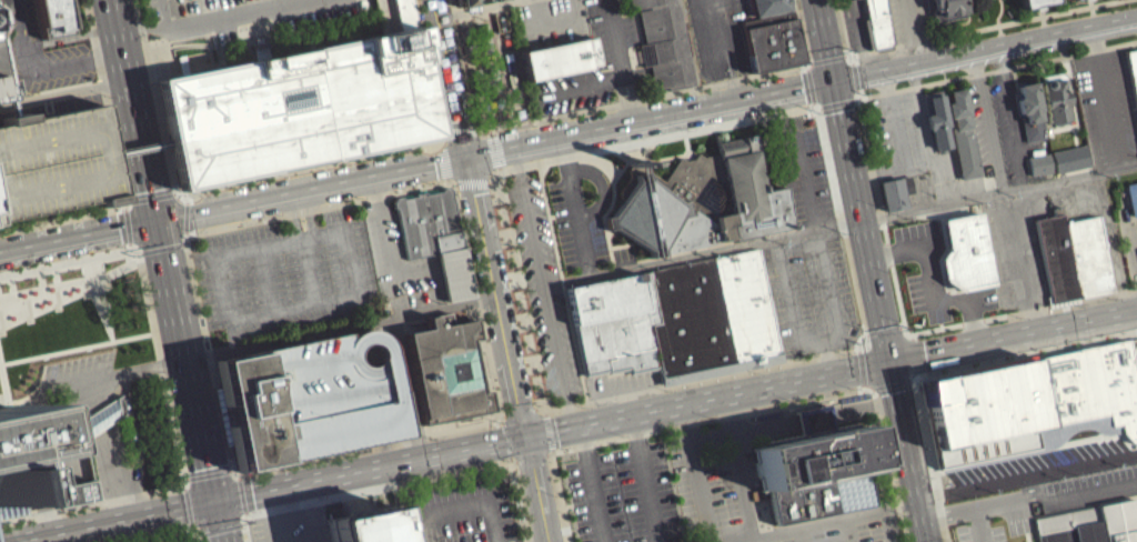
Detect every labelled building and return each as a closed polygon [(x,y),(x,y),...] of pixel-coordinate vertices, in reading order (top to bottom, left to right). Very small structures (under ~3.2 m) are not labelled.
[(10,19),(7,0),(0,0),(0,21),(10,19)] [(41,47),(32,0),(64,0),(72,41),(41,47)] [(400,27),(394,0),(413,0),(441,136),(178,189),(170,153),(169,145),(154,77),(400,27)] [(632,8),(648,4),(648,9),(638,11),(645,42),(637,43),(642,66),(648,64),(653,88),(666,86),(667,88),(692,83),(675,0),(630,0),(632,8)] [(748,14),(746,0),(788,0),(789,10),(754,17),(754,13),(748,14)] [(873,48),(893,44),(884,0),(863,0),(873,48)] [(929,9),(932,9),(935,23),(965,17),(961,0),(927,0),(929,9)] [(1023,11),(1057,4),(1056,0),(1020,0),(1023,11)] [(793,17),(792,9),(789,10),(754,17),(742,20),(744,28),(793,17)] [(751,71),(803,61),(793,17),(744,28),(742,28),(751,71)] [(521,54),(593,40),(597,68),(527,84),(521,54)] [(1125,51),(1136,110),(1136,49),(1125,51)] [(10,110),(9,104),(6,89),(0,59),(0,112),(10,110)] [(1048,124),(1054,123),(1054,126),(1067,122),(1067,121),(1069,120),(1066,107),(1069,106),(1066,92),(1064,93),(1060,80),(1049,82),(1047,80),(1044,81),(1042,83),(1042,86),(1042,88),(1043,96),(1042,96),(1044,110),(1045,109),(1048,124)] [(1026,142),(1046,138),(1042,118),(1040,119),(1039,112),(1040,111),(1035,83),(1017,87),(1018,93),(1014,93),(1018,116),(1020,116),(1026,142)] [(947,92),(949,104),(946,104),(948,120),(953,119),(955,128),(950,129),(960,180),(980,177),(973,133),(969,133),(968,129),(970,129),(963,89),(947,92)] [(922,94),(926,116),(925,117),(928,131),(932,130),(935,151),(937,151),(937,153),(946,152),(945,150),(950,149),(946,128),(948,127),(940,90),(922,94)] [(1,131),(0,124),(26,120),(27,127),(100,111),(110,158),(111,165),(120,205),(0,229),(0,131),(1,131)] [(606,215),(607,228),(614,227),(647,250),(648,255),(732,239),(792,225),(783,187),(765,191),(753,134),(716,141),(720,153),(703,155),(697,152),(695,158),(686,160),(681,157),(663,182),(648,171),(647,164),(644,162),(642,167),(635,168),(632,165),(628,170),(630,174),(621,190),(621,198),(612,214),(606,215)] [(1050,151),(1055,173),(1089,165),(1085,144),(1050,151)] [(169,145),(110,158),(111,165),(170,153),(169,145)] [(1027,157),(1032,175),(1052,172),(1048,152),(1027,157)] [(878,182),(885,212),(906,208),(904,194),(913,192),(908,175),(878,182)] [(1125,183),(1136,181),(1136,214),(1131,215),(1125,183)] [(473,295),(446,301),(436,251),(407,257),(396,208),(394,205),(393,202),(395,197),(400,195),(403,198),(415,195),(415,192),(424,191),(425,193),(441,190),(442,187),(447,185),(451,188),(473,295)] [(944,217),(982,210),(994,282),(956,291),(945,283),(939,255),(948,248),(944,217)] [(1061,212),(1064,221),(1079,299),(1052,304),(1034,218),(1061,212)] [(1064,221),(1097,214),(1114,292),(1079,299),(1064,221)] [(565,283),(584,377),(627,368),(628,373),(658,368),(661,382),(783,358),(761,244),(565,283)] [(424,317),(449,311),(451,322),(474,318),(477,338),(470,339),(481,392),(489,391),(492,409),(423,423),(404,332),(426,328),(424,317)] [(258,351),(280,462),(410,435),(386,324),(258,351)] [(945,488),(1136,451),(1136,336),(924,377),(945,488)] [(214,359),(258,351),(280,462),(235,471),(214,359)] [(80,421),(83,440),(107,424),(124,413),(122,403),(121,394),(103,405),(80,421)] [(8,403),(0,405),(0,522),(29,516),(8,403)] [(748,443),(757,490),(768,488),(775,522),(871,503),(864,469),(873,468),(864,421),(748,443)] [(52,488),(56,506),(95,499),(92,480),(52,488)] [(1133,496),(1136,516),(1136,541),(1038,541),(1033,518),(1133,496)] [(390,511),(396,541),(326,541),(322,524),(390,511)]
